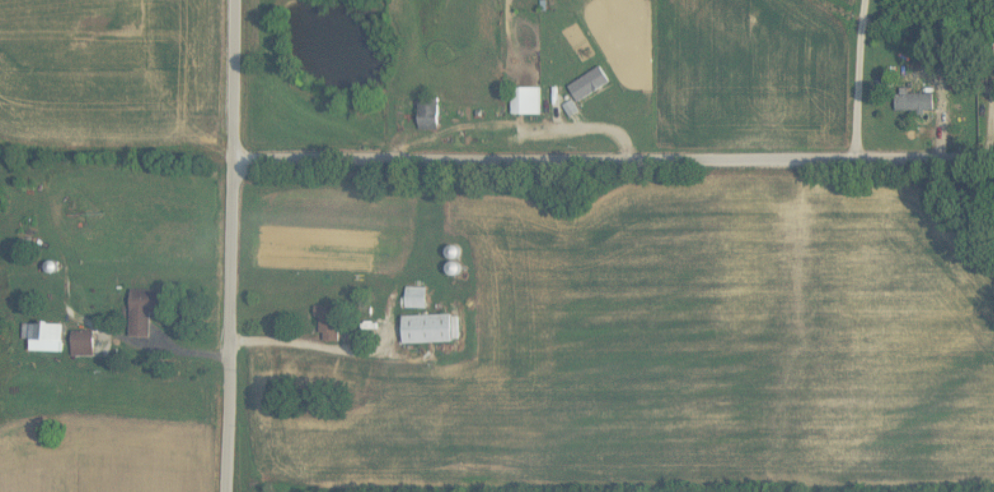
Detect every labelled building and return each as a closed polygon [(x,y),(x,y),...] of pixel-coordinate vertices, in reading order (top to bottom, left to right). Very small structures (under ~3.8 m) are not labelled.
[(610,82),(601,67),(568,86),(577,101),(610,82)] [(541,115),(541,87),(512,87),(512,115),(541,115)] [(934,94),(896,94),(896,111),(934,111),(934,94)] [(420,100),(420,129),(439,129),(439,100),(420,100)] [(426,287),(406,287),(406,308),(426,308),(426,287)] [(150,314),(166,314),(166,291),(130,290),(130,337),(150,337),(150,314)] [(340,342),(340,312),(321,312),(321,342),(340,342)] [(453,343),(453,316),(404,316),(404,343),(453,343)] [(29,323),(28,351),(63,352),(64,324),(29,323)] [(72,355),(93,355),(93,333),(72,333),(72,355)]
